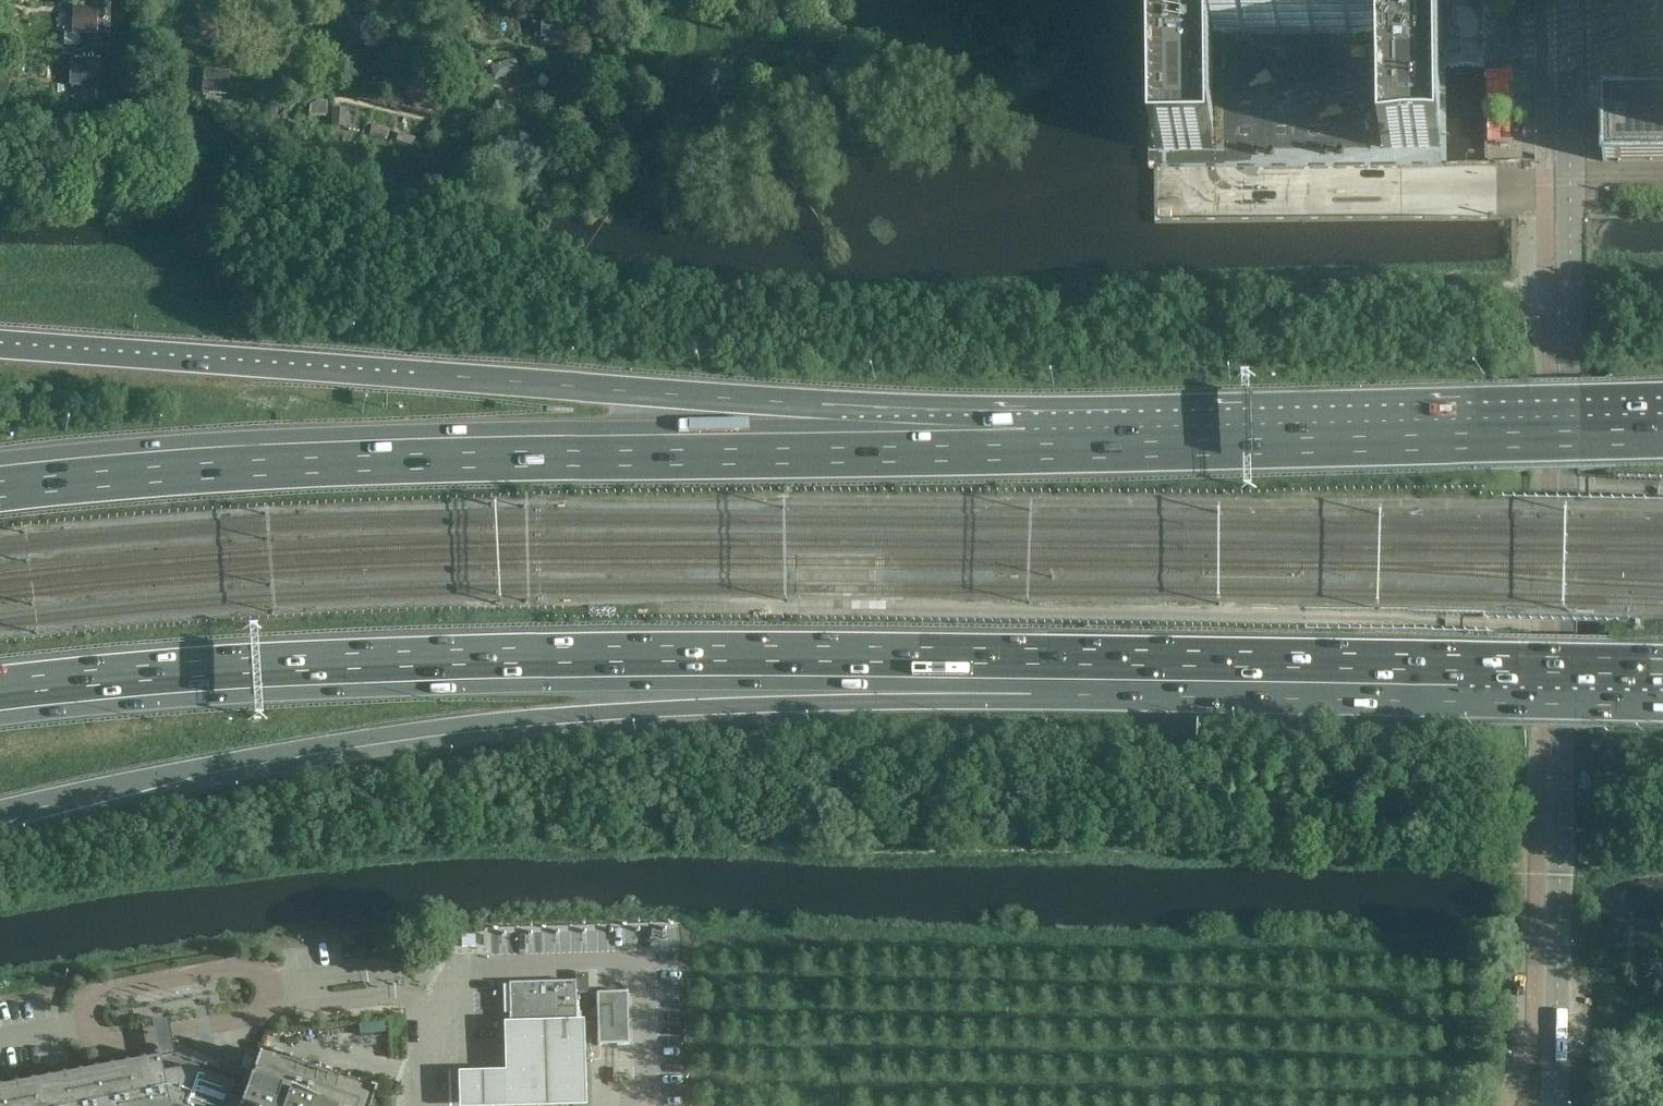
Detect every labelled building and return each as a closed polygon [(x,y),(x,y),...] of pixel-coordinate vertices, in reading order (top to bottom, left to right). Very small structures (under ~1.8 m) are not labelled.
[(1154,151),(1213,150),(1249,149),(1249,157),(1276,157),(1276,149),(1318,149),(1318,157),(1344,157),(1344,166),(1376,166),(1376,174),(1391,173),(1391,166),(1440,165),(1440,148),(1439,0),(1153,0),(1154,151)] [(96,10),(72,9),(71,36),(63,35),(63,48),(79,49),(79,36),(95,36),(96,10)] [(567,18),(540,17),(540,41),(566,42),(567,18)] [(314,68),(299,40),(284,49),(299,77),(314,68)] [(81,41),(81,52),(95,52),(95,42),(81,41)] [(70,60),(69,88),(95,89),(96,61),(70,60)] [(520,75),(516,61),(490,68),(494,82),(520,75)] [(229,75),(203,72),(201,95),(227,98),(229,75)] [(431,101),(415,77),(399,88),(415,112),(431,101)] [(9,85),(0,83),(0,97),(6,98),(9,85)] [(1600,87),(1600,164),(1662,164),(1662,87),(1600,87)] [(326,118),(326,103),(317,103),(309,108),(309,118),(326,118)] [(347,111),(332,111),(332,125),(347,125),(347,111)] [(364,132),(368,114),(353,111),(350,130),(364,132)] [(390,131),(371,126),(368,137),(387,142),(390,131)] [(415,140),(398,134),(394,145),(411,151),(415,140)] [(572,202),(570,189),(552,192),(554,205),(572,202)] [(550,205),(548,195),(532,198),(533,208),(550,205)] [(445,952),(445,942),(445,937),(432,937),(433,953),(445,952)] [(588,974),(575,974),(575,984),(576,995),(589,994),(588,974)] [(577,1027),(576,995),(575,984),(575,983),(574,983),(573,983),(510,985),(509,985),(509,986),(508,986),(508,987),(509,1030),(510,1030),(511,1031),(575,1029),(576,1029),(576,1028),(577,1027)] [(629,1044),(627,994),(609,994),(598,994),(596,995),(596,996),(597,1045),(597,1046),(598,1047),(599,1047),(610,1046),(627,1046),(628,1046),(628,1045),(629,1044)] [(450,1077),(452,1105),(583,1105),(581,1046),(581,1033),(499,1035),(501,1075),(450,1077)] [(684,1069),(684,1046),(663,1046),(663,1069),(684,1069)] [(374,1095),(369,1094),(346,1086),(346,1084),(345,1083),(344,1085),(317,1075),(318,1074),(316,1073),(316,1072),(315,1070),(315,1069),(314,1068),(313,1067),(312,1066),(311,1066),(309,1065),(307,1065),(305,1066),(304,1067),(303,1068),(302,1069),(302,1070),(288,1065),(289,1064),(287,1063),(287,1065),(280,1062),(259,1055),(257,1060),(249,1083),(237,1079),(237,1078),(235,1077),(233,1077),(222,1074),(223,1073),(221,1072),(218,1072),(208,1069),(208,1068),(206,1067),(204,1067),(194,1064),(194,1063),(192,1062),(189,1062),(179,1059),(179,1058),(177,1057),(175,1057),(159,1059),(158,1059),(157,1059),(155,1060),(156,1060),(144,1063),(144,1062),(142,1062),(139,1063),(140,1063),(128,1066),(128,1065),(126,1065),(124,1066),(112,1069),(112,1068),(110,1068),(108,1069),(108,1070),(97,1072),(97,1071),(94,1071),(92,1072),(92,1073),(81,1075),(81,1074),(78,1074),(76,1075),(77,1076),(65,1078),(65,1077),(62,1077),(60,1078),(61,1079),(49,1081),(49,1080),(47,1080),(44,1081),(45,1082),(33,1084),(33,1083),(31,1083),(29,1084),(29,1085),(17,1087),(17,1086),(15,1086),(13,1087),(13,1088),(1,1090),(2,1089),(0,1089),(0,1105),(370,1105),(374,1095)]
